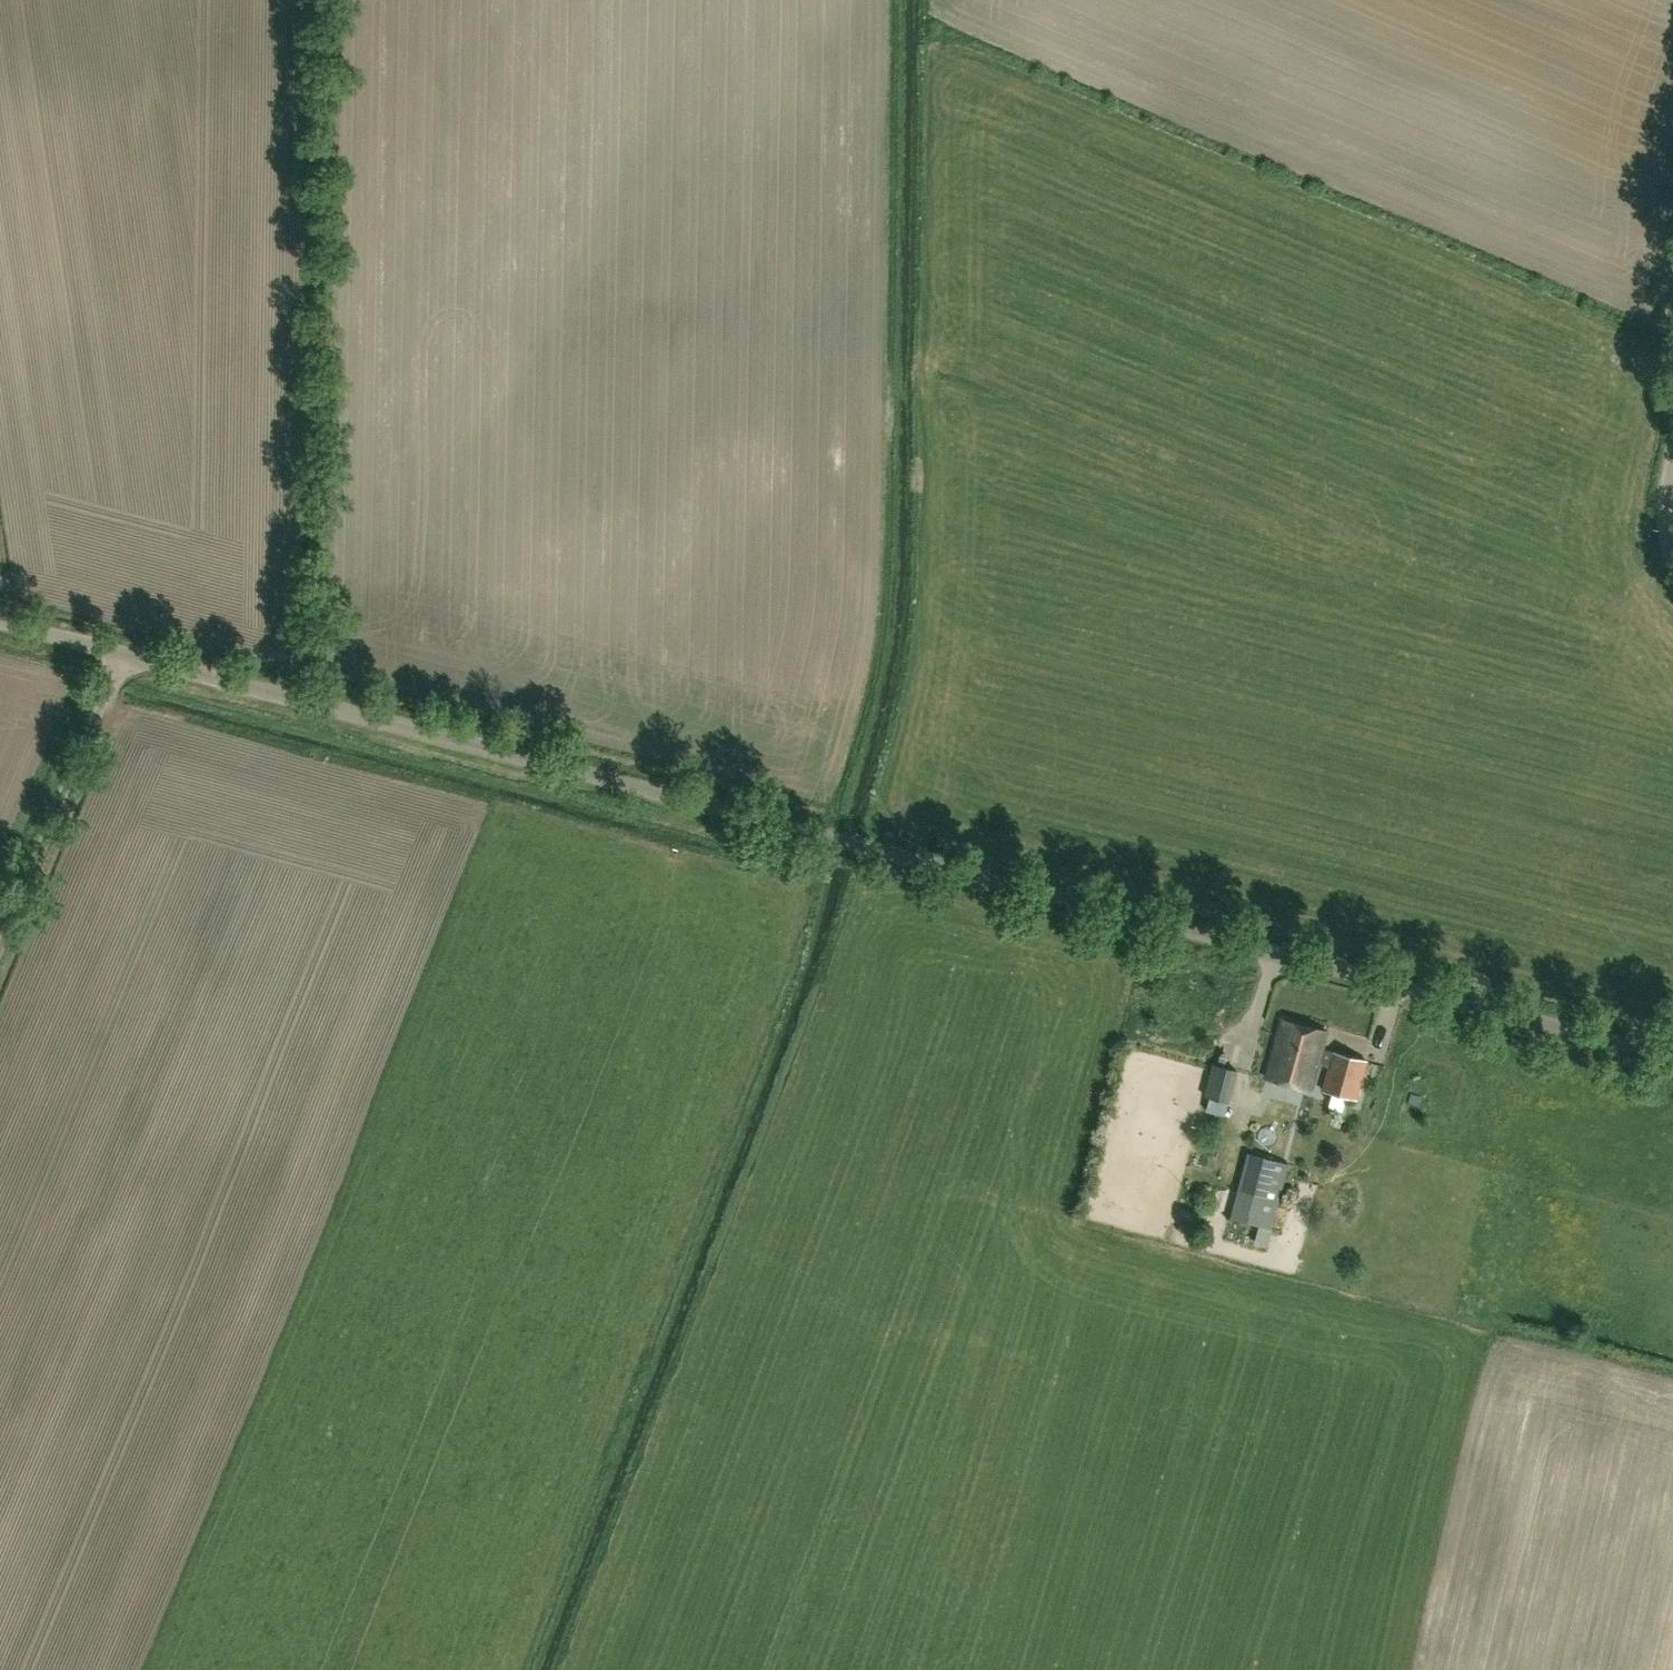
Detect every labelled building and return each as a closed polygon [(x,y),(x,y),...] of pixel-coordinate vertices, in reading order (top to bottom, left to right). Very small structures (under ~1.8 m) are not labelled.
[(1357,1100),(1368,1063),(1323,1051),(1328,1033),(1283,1021),(1266,1081),(1310,1094),(1319,1064),(1331,1067),(1324,1091),(1357,1100)] [(1216,1086),(1232,1093),(1245,1067),(1229,1059),(1216,1086)] [(1272,1229),(1289,1165),(1249,1155),(1233,1219),(1272,1229)]
